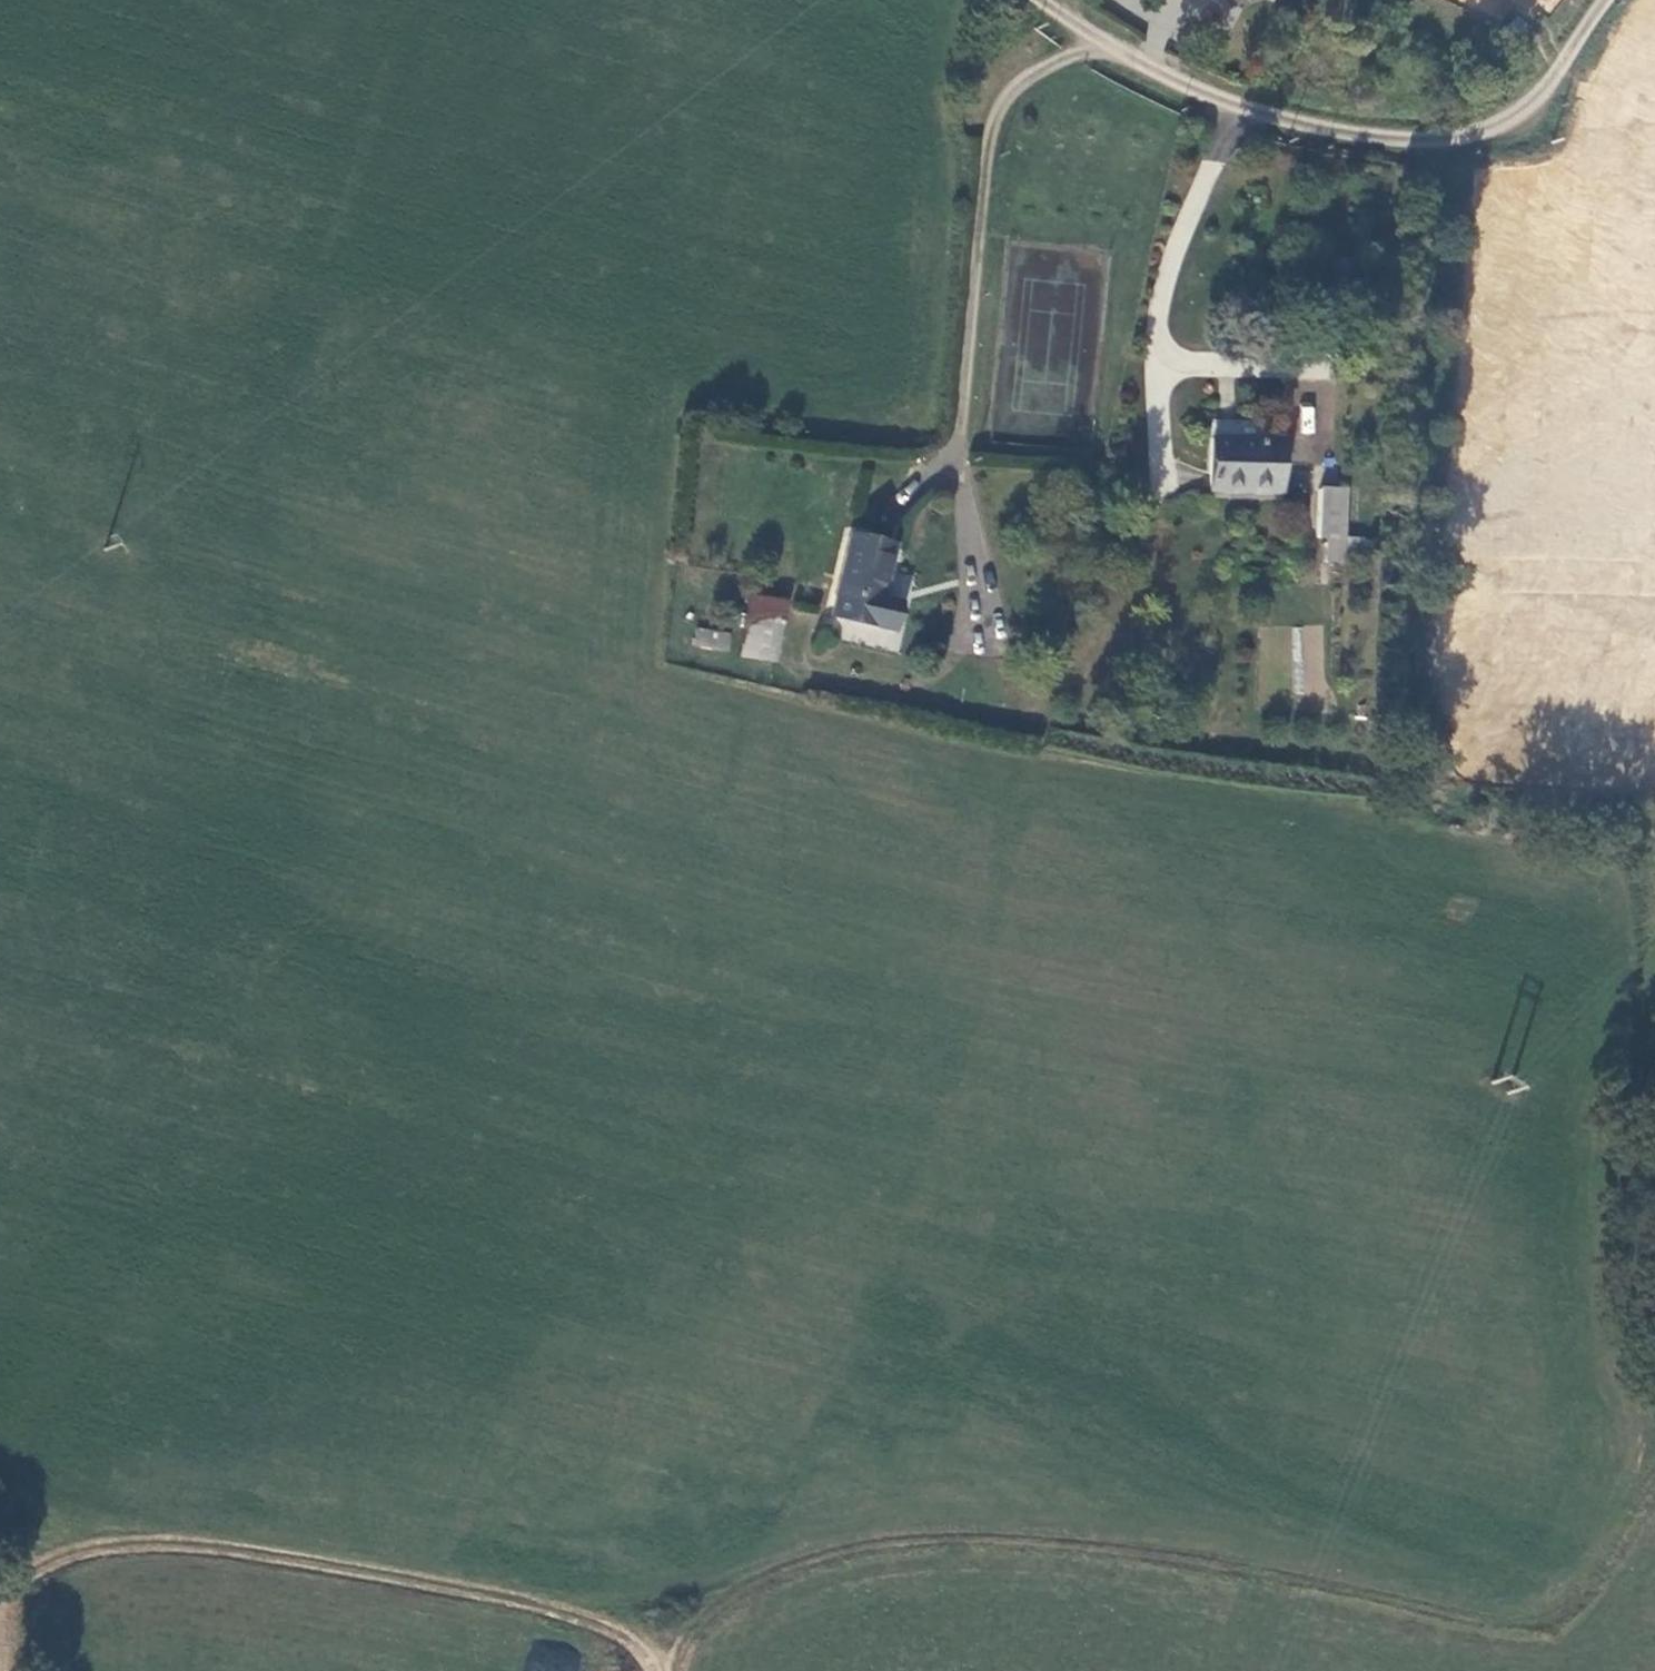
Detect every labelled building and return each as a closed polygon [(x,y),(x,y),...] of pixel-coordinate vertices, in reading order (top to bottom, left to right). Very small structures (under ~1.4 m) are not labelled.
[(1206,428),(1205,479),(1279,482),(1279,430),(1206,428)] [(1351,481),(1324,478),(1317,527),(1345,530),(1351,481)] [(887,538),(864,532),(845,528),(825,609),(889,625),(895,597),(874,592),(887,538)] [(745,588),(740,612),(775,619),(780,595),(745,588)] [(740,612),(733,648),(768,655),(775,619),(740,612)] [(693,647),(729,651),(731,632),(695,628),(693,647)]
